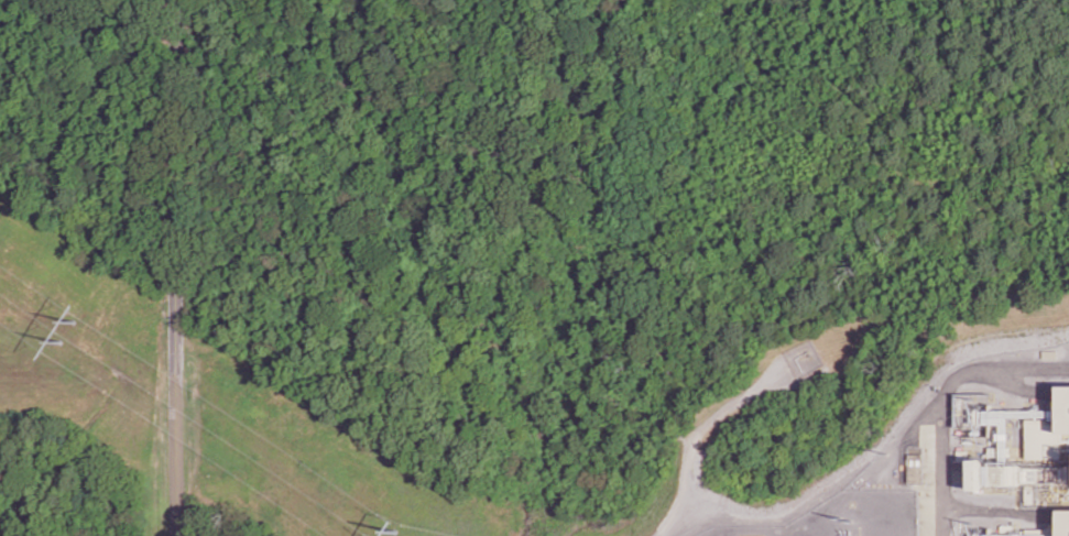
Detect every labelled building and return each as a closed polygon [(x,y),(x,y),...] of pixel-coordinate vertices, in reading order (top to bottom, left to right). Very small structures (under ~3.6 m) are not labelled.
[(1060,385),(1059,433),(1068,433),(1068,385),(1060,385)] [(1008,423),(1008,410),(991,411),(990,393),(956,393),(956,424),(1008,423)] [(1059,411),(1036,411),(1035,419),(1026,419),(1025,458),(1058,459),(1059,411)] [(971,485),(1031,487),(1031,492),(1048,493),(1048,485),(1068,486),(1068,465),(972,461),(971,485)]
